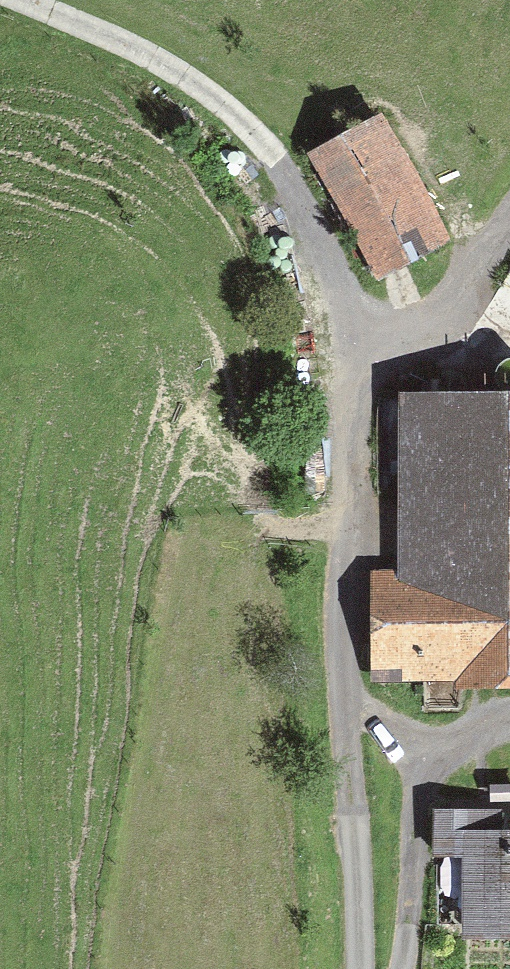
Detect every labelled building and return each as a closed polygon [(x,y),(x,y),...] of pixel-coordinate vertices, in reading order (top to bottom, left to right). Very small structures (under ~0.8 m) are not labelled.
[(382,111),(312,147),(380,279),(450,242),(382,111)] [(509,337),(509,284),(498,286),(507,337),(509,337)] [(405,389),(402,568),(370,568),(368,678),(509,680),(509,390),(405,389)] [(440,815),(441,851),(467,851),(468,929),(509,929),(509,838),(497,838),(497,814),(440,815)]
